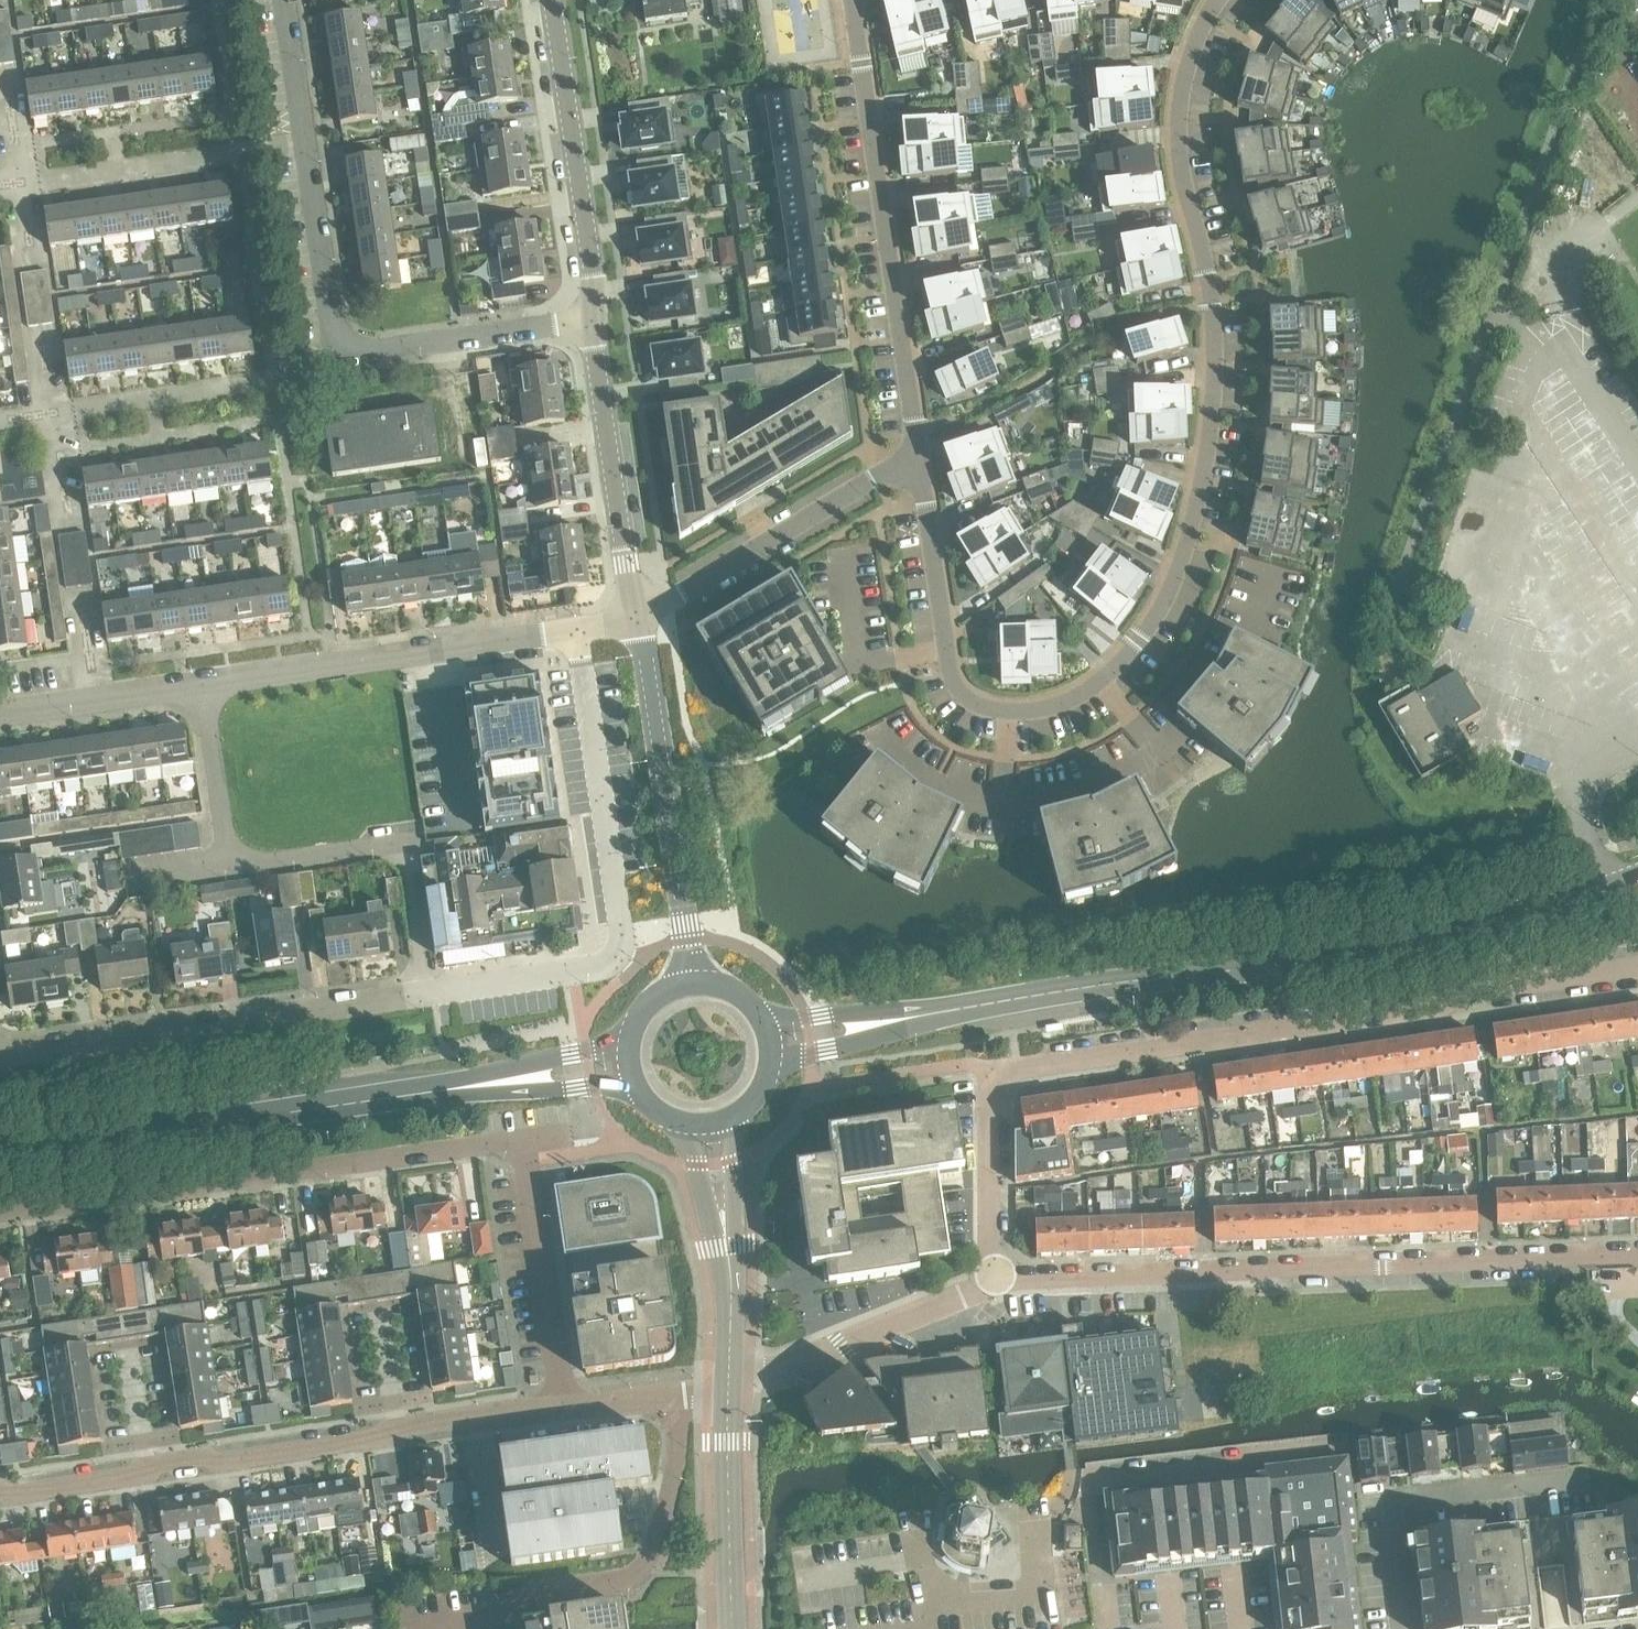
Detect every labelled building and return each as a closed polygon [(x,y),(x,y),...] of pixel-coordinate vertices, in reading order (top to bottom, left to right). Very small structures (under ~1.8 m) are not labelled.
[(122,3),(123,15),(150,11),(148,0),(145,0),(122,3)] [(176,8),(175,0),(148,0),(150,11),(176,8)] [(450,17),(451,22),(452,35),(496,29),(494,11),(503,10),(502,0),(462,0),(464,15),(450,17)] [(699,5),(698,0),(641,0),(644,24),(687,18),(686,7),(699,5)] [(742,17),(740,0),(711,0),(714,21),(742,17)] [(883,4),(898,61),(925,53),(922,41),(921,41),(911,0),(898,0),(883,4)] [(921,41),(922,41),(948,34),(939,0),(911,0),(921,41)] [(975,44),(1002,38),(1001,34),(993,0),(965,0),(975,44)] [(1001,34),(1028,28),(1022,0),(993,0),(1001,34)] [(1049,24),(1077,20),(1076,7),(1075,7),(1074,0),(1046,0),(1049,24)] [(1152,6),(1180,11),(1182,2),(1186,3),(1187,0),(1154,0),(1154,2),(1153,2),(1152,6)] [(1304,0),(1289,0),(1280,12),(1281,13),(1321,46),(1334,29),(1331,26),(1333,24),(1304,0)] [(1341,18),(1365,5),(1365,4),(1363,0),(1332,0),(1341,18)] [(1454,1),(1476,10),(1480,0),(1454,0),(1454,1)] [(1476,10),(1505,22),(1514,0),(1480,0),(1476,10)] [(110,17),(123,15),(122,3),(108,5),(110,17)] [(0,10),(0,37),(12,35),(8,9),(0,10)] [(83,9),(70,11),(71,24),(85,22),(83,9)] [(58,26),(71,24),(70,11),(56,13),(58,26)] [(326,18),(330,44),(365,39),(362,12),(326,18)] [(204,13),(178,16),(179,28),(206,25),(204,13)] [(1321,46),(1281,13),(1264,33),(1300,63),(1301,61),(1306,65),(1322,47),(1321,46)] [(153,32),(179,28),(178,16),(152,20),(153,32)] [(17,19),(19,31),(33,29),(31,17),(17,19)] [(139,34),(153,32),(152,20),(137,22),(139,34)] [(395,22),(397,36),(411,34),(409,20),(395,22)] [(1117,46),(1116,20),(1103,21),(1104,47),(1117,46)] [(1129,20),(1116,20),(1117,46),(1130,46),(1129,20)] [(1399,34),(1407,32),(1404,20),(1396,22),(1399,34)] [(1443,32),(1450,33),(1452,22),(1445,21),(1443,32)] [(417,27),(419,41),(452,35),(451,22),(417,27)] [(113,25),(99,27),(101,40),(115,39),(113,25)] [(86,42),(101,40),(99,27),(85,29),(86,42)] [(1379,42),(1386,39),(1381,27),(1373,31),(1379,42)] [(1463,39),(1470,42),(1475,30),(1468,28),(1463,39)] [(60,34),(47,36),(48,47),(62,45),(60,34)] [(397,36),(399,49),(413,47),(411,34),(397,36)] [(1052,34),(1039,35),(1043,62),(1056,60),(1052,34)] [(0,37),(0,40),(4,63),(16,61),(12,35),(0,37)] [(454,49),(452,35),(419,41),(421,54),(454,49)] [(1043,62),(1039,35),(1026,37),(1029,63),(1043,62)] [(34,49),(48,47),(47,36),(32,38),(34,49)] [(1361,53),(1367,48),(1359,38),(1352,43),(1361,53)] [(369,64),(365,39),(330,44),(333,69),(369,64)] [(472,66),(474,79),(513,73),(508,45),(469,51),(469,52),(461,53),(464,67),(472,66)] [(1500,45),(1493,57),(1506,64),(1512,52),(1500,45)] [(1130,46),(1117,46),(1104,47),(1105,60),(1130,60),(1130,46)] [(1346,68),(1351,61),(1341,53),(1336,60),(1346,68)] [(216,93),(210,57),(184,60),(189,97),(216,93)] [(1294,70),(1249,58),(1242,83),(1243,84),(1293,97),(1294,96),(1299,75),(1293,73),(1294,70)] [(162,101),(189,97),(184,60),(157,64),(162,101)] [(978,62),(965,63),(968,89),(981,88),(978,62)] [(965,63),(952,65),(955,91),(968,89),(965,63)] [(132,68),(136,105),(162,101),(157,64),(132,68)] [(373,91),(369,64),(333,69),(337,97),(373,91)] [(1080,66),(1053,68),(1055,81),(1081,79),(1080,66)] [(110,109),(136,105),(132,68),(106,72),(110,109)] [(1148,71),(1098,76),(1100,103),(1101,103),(1101,104),(1146,100),(1150,100),(1148,71)] [(110,109),(106,72),(79,76),(84,112),(110,109)] [(402,74),(404,88),(418,86),(416,72),(402,74)] [(1333,85),(1337,78),(1325,72),(1322,80),(1333,85)] [(487,104),(517,99),(513,73),(474,79),(476,92),(454,96),(442,114),(430,116),(432,130),(465,126),(465,125),(490,121),(487,104)] [(79,76),(53,79),(58,116),(84,112),(79,76)] [(26,83),(31,120),(58,116),(53,79),(26,83)] [(1007,81),(999,85),(1003,92),(1011,88),(1007,81)] [(1243,84),(1237,107),(1280,119),(1281,117),(1289,119),(1295,96),(1294,96),(1293,97),(1243,84)] [(420,100),(418,86),(404,88),(406,102),(420,100)] [(981,88),(968,89),(955,91),(956,104),(982,101),(981,88)] [(798,89),(777,92),(778,93),(778,99),(799,96),(798,89)] [(373,91),(337,97),(341,124),(377,119),(373,91)] [(778,93),(756,97),(761,129),(806,122),(802,95),(799,96),(778,99),(778,93)] [(1312,102),(1326,105),(1328,97),(1314,94),(1312,102)] [(715,110),(721,109),(725,109),(723,95),(713,96),(715,110)] [(994,116),(1016,114),(1013,98),(993,101),(994,116)] [(657,148),(657,145),(668,143),(674,142),(668,99),(628,105),(630,118),(622,120),(624,131),(622,131),(624,150),(641,147),(641,150),(657,148)] [(1100,103),(1087,105),(1090,132),(1148,127),(1146,100),(1101,104),(1101,103),(1100,103)] [(982,101),(956,104),(957,117),(983,114),(982,101)] [(1308,117),(1308,125),(1321,126),(1321,118),(1308,117)] [(963,118),(905,124),(908,150),(908,151),(946,147),(953,147),(953,148),(966,146),(963,118)] [(806,122),(761,129),(765,156),(773,155),(773,154),(810,149),(806,122)] [(467,140),(465,126),(432,130),(434,144),(467,140)] [(1249,134),(1233,136),(1238,162),(1239,162),(1289,153),(1286,131),(1278,132),(1278,130),(1262,132),(1249,134)] [(711,134),(703,145),(704,152),(721,149),(718,133),(711,134)] [(1078,134),(1051,137),(1053,149),(1079,147),(1078,134)] [(477,157),(479,170),(526,163),(522,135),(483,141),(475,142),(477,157)] [(425,136),(391,140),(392,152),(414,150),(427,148),(425,136)] [(1308,142),(1310,150),(1322,147),(1320,139),(1308,142)] [(727,147),(729,161),(739,159),(737,145),(727,147)] [(908,150),(903,151),(906,179),(955,174),(953,148),(953,147),(946,147),(908,151),(908,150)] [(1079,147),(1053,149),(1054,162),(1080,160),(1079,147)] [(427,148),(414,150),(416,164),(429,162),(427,148)] [(810,149),(773,154),(773,155),(777,179),(777,180),(814,175),(810,149)] [(1148,151),(1099,159),(1103,185),(1103,186),(1152,178),(1152,177),(1148,151)] [(1289,153),(1239,162),(1242,186),(1258,184),(1269,182),(1295,178),(1291,152),(1289,153)] [(346,160),(350,187),(386,182),(382,155),(346,160)] [(633,189),(630,189),(633,207),(676,201),(687,199),(681,156),(670,157),(637,162),(639,176),(631,177),(633,189)] [(739,159),(729,161),(731,174),(733,184),(752,181),(750,171),(741,173),(739,159)] [(491,195),(530,189),(526,163),(479,170),(483,196),(491,195)] [(1315,169),(1316,177),(1329,175),(1328,167),(1315,169)] [(1007,168),(980,170),(982,183),(1008,181),(1007,168)] [(777,179),(768,181),(772,208),(818,201),(814,175),(777,180),(777,179)] [(434,201),(431,176),(417,178),(419,189),(421,203),(434,201)] [(1103,185),(1099,186),(1103,213),(1103,214),(1114,212),(1161,205),(1157,177),(1152,177),(1152,178),(1103,186),(1103,185)] [(1008,181),(982,183),(983,196),(1009,193),(1008,181)] [(390,208),(386,182),(350,187),(354,213),(390,208)] [(202,188),(207,224),(234,221),(229,184),(202,188)] [(724,185),(712,187),(715,207),(727,205),(724,185)] [(181,228),(207,224),(202,188),(176,192),(181,228)] [(1261,198),(1247,202),(1254,227),(1296,213),(1290,190),(1272,195),(1261,198)] [(150,196),(155,232),(181,228),(176,192),(150,196)] [(1323,198),(1325,205),(1337,202),(1335,195),(1323,198)] [(129,235),(155,232),(150,196),(124,199),(129,235)] [(974,196),(916,205),(920,231),(920,232),(965,225),(965,226),(978,224),(974,196)] [(735,199),(737,213),(746,211),(744,198),(735,199)] [(129,235),(124,199),(98,203),(103,239),(129,235)] [(423,217),(436,215),(434,201),(421,203),(423,217)] [(443,206),(445,220),(479,215),(477,201),(443,206)] [(818,201),(772,208),(776,234),(821,227),(818,201)] [(98,203),(71,207),(76,243),(103,239),(98,203)] [(45,211),(50,247),(76,243),(71,207),(45,211)] [(394,234),(390,208),(354,213),(358,239),(394,234)] [(748,225),(746,211),(737,213),(739,227),(748,225)] [(1296,213),(1254,227),(1262,249),(1310,236),(1304,211),(1296,213)] [(1096,214),(1070,217),(1072,230),(1098,227),(1115,224),(1114,212),(1103,214),(1103,213),(1096,214)] [(641,246),(639,246),(641,265),(691,257),(685,214),(645,220),(647,234),(639,235),(641,246)] [(447,234),(481,229),(479,215),(445,220),(447,234)] [(498,244),(500,257),(539,251),(535,223),(496,229),(496,230),(488,232),(490,245),(498,244)] [(1332,231),(1329,232),(1331,239),(1331,240),(1344,236),(1341,228),(1338,229),(1336,223),(1330,224),(1332,231)] [(920,231),(915,232),(920,260),(969,252),(965,226),(965,225),(920,232),(920,231)] [(821,227),(776,234),(780,261),(788,259),(825,253),(821,227)] [(1098,227),(1072,230),(1074,243),(1100,240),(1098,227)] [(1172,230),(1115,242),(1120,268),(1120,269),(1173,258),(1173,259),(1178,258),(1172,230)] [(362,266),(398,260),(394,234),(358,239),(362,266)] [(427,242),(430,256),(441,254),(439,240),(427,242)] [(1014,243),(988,248),(990,260),(1017,256),(1014,243)] [(460,244),(453,245),(455,255),(462,254),(460,244)] [(0,248),(0,266),(11,264),(9,247),(0,248)] [(742,252),(744,265),(754,264),(752,250),(742,252)] [(525,284),(544,282),(539,251),(500,257),(504,285),(491,287),(493,301),(526,296),(525,284)] [(240,264),(239,253),(225,255),(226,266),(240,264)] [(825,253),(788,259),(792,284),(792,285),(829,280),(825,253)] [(443,268),(441,254),(430,256),(432,269),(443,268)] [(726,255),(721,261),(722,266),(736,264),(734,254),(726,255)] [(1017,256),(990,260),(993,273),(1019,268),(1017,256)] [(199,258),(185,260),(187,273),(201,271),(199,258)] [(1120,268),(1116,269),(1122,297),(1179,285),(1173,259),(1173,258),(1120,269),(1120,268)] [(174,275),(187,273),(185,260),(172,262),(174,275)] [(402,287),(398,260),(362,266),(366,292),(402,287)] [(756,278),(754,264),(744,265),(746,279),(756,278)] [(147,266),(133,268),(135,281),(149,279),(147,266)] [(121,283),(135,281),(133,268),(119,270),(121,283)] [(51,297),(47,270),(34,272),(38,298),(51,297)] [(21,274),(25,300),(38,298),(34,272),(21,274)] [(13,274),(1,276),(4,292),(15,290),(13,274)] [(95,274),(81,276),(83,288),(96,286),(95,274)] [(649,306),(647,306),(650,325),(695,318),(689,274),(654,280),(656,293),(648,295),(649,306)] [(974,275),(926,287),(933,313),(977,302),(977,303),(981,302),(981,300),(993,296),(988,275),(975,278),(974,275)] [(83,288),(81,276),(67,278),(69,290),(83,288)] [(228,276),(215,278),(216,289),(230,287),(228,276)] [(203,291),(216,289),(215,278),(201,280),(203,291)] [(792,284),(784,285),(788,312),(833,306),(829,280),(792,285),(792,284)] [(1071,280),(1057,283),(1064,312),(1078,309),(1071,280)] [(176,282),(162,284),(164,297),(178,295),(176,282)] [(150,299),(164,297),(162,284),(149,286),(150,299)] [(124,290),(110,292),(112,305),(126,303),(124,290)] [(98,307),(112,305),(110,292),(96,294),(98,307)] [(51,297),(38,298),(42,325),(54,323),(51,297)] [(84,297),(70,299),(72,310),(85,308),(84,297)] [(28,327),(42,325),(38,298),(25,300),(28,327)] [(57,301),(59,312),(72,310),(70,299),(57,301)] [(1355,300),(1342,301),(1342,310),(1355,310),(1355,300)] [(16,301),(5,302),(9,329),(20,327),(16,301)] [(750,304),(752,317),(762,316),(760,302),(750,304)] [(933,313),(928,314),(935,341),(984,329),(977,303),(977,302),(933,313)] [(1086,315),(1092,326),(1116,315),(1110,303),(1086,315)] [(833,306),(788,312),(792,345),(814,342),(813,336),(837,333),(833,306)] [(1322,309),(1269,311),(1270,336),(1271,336),(1325,334),(1335,333),(1335,311),(1322,312),(1322,309)] [(1023,315),(998,323),(1002,336),(1027,328),(1023,315)] [(764,330),(762,316),(752,317),(754,331),(764,330)] [(254,354),(249,318),(221,322),(227,358),(254,354)] [(1027,328),(1002,336),(1006,348),(1031,340),(1060,331),(1056,318),(1027,328)] [(1147,325),(1125,333),(1136,364),(1184,348),(1174,321),(1148,330),(1147,325)] [(201,362),(227,358),(221,322),(195,325),(201,362)] [(201,362),(195,325),(169,329),(174,366),(201,362)] [(20,327),(9,329),(11,345),(23,344),(20,327)] [(169,329),(143,333),(149,369),(174,366),(169,329)] [(149,369),(143,333),(117,337),(122,373),(149,369)] [(676,346),(652,350),(655,368),(657,367),(659,379),(666,378),(668,392),(699,387),(697,375),(704,374),(699,343),(687,345),(685,333),(674,334),(676,346)] [(1343,344),(1356,344),(1356,333),(1344,333),(1343,344)] [(1325,334),(1271,336),(1272,362),(1325,360),(1325,334)] [(117,337),(91,341),(96,377),(122,373),(117,337)] [(64,344),(69,381),(96,377),(91,341),(64,344)] [(13,355),(13,356),(11,356),(12,366),(15,384),(28,382),(24,354),(13,355)] [(512,388),(519,387),(521,399),(560,393),(556,366),(547,367),(545,354),(508,359),(512,388)] [(11,356),(2,358),(4,367),(12,366),(11,356)] [(821,356),(753,366),(756,391),(825,381),(821,356)] [(985,356),(939,374),(949,401),(975,390),(977,395),(998,387),(985,356)] [(752,366),(721,370),(723,385),(754,381),(752,366)] [(1092,370),(1094,383),(1119,379),(1117,366),(1092,370)] [(1343,378),(1356,379),(1356,369),(1343,369),(1343,378)] [(1270,373),(1268,399),(1270,399),(1270,398),(1315,400),(1317,376),(1315,376),(1285,374),(1270,373)] [(499,402),(494,374),(477,377),(481,405),(499,402)] [(1119,379),(1094,383),(1096,395),(1121,392),(1119,379)] [(720,400),(662,409),(682,539),(852,437),(845,387),(729,457),(720,400)] [(1186,389),(1127,391),(1128,420),(1132,420),(1182,418),(1187,418),(1186,389)] [(564,422),(560,393),(521,399),(525,428),(564,422)] [(1026,394),(992,412),(998,423),(1032,405),(1026,394)] [(1270,399),(1269,424),(1282,425),(1295,425),(1322,427),(1322,426),(1339,428),(1341,404),(1324,403),(1324,401),(1315,400),(1270,398),(1270,399)] [(1341,413),(1354,414),(1354,403),(1342,402),(1341,413)] [(332,478),(441,462),(433,407),(324,422),(332,478)] [(1065,409),(1065,419),(1076,420),(1076,409),(1065,409)] [(1182,418),(1132,420),(1134,446),(1183,444),(1182,418)] [(485,431),(487,447),(516,443),(513,427),(485,431)] [(1001,429),(946,450),(955,474),(956,476),(1006,457),(1006,458),(1011,456),(1001,429)] [(1266,435),(1262,461),(1264,461),(1314,469),(1318,443),(1266,435)] [(1337,448),(1350,450),(1352,439),(1338,437),(1337,448)] [(1093,439),(1091,452),(1117,456),(1120,443),(1093,439)] [(518,459),(516,443),(487,447),(490,463),(518,459)] [(267,445),(266,445),(240,449),(246,485),(272,481),(267,445)] [(531,469),(533,480),(572,475),(568,448),(529,454),(529,455),(522,456),(524,470),(531,469)] [(219,489),(246,485),(240,449),(214,453),(219,489)] [(1117,456),(1091,452),(1089,464),(1115,469),(1117,456)] [(219,489),(214,453),(188,457),(193,493),(219,489)] [(188,457),(162,460),(167,496),(193,493),(188,457)] [(955,474),(951,476),(961,503),(1016,482),(1006,458),(1006,457),(956,476),(955,474)] [(167,496),(162,460),(136,464),(141,500),(167,496)] [(1264,461),(1260,485),(1312,493),(1316,469),(1314,469),(1264,461)] [(1046,470),(1021,479),(1026,491),(1051,482),(1069,475),(1069,473),(1068,463),(1047,471),(1046,470)] [(136,464),(110,468),(115,504),(141,500),(136,464)] [(83,472),(88,508),(115,504),(110,468),(83,472)] [(1119,495),(1118,496),(1164,516),(1165,515),(1175,490),(1129,470),(1119,495)] [(1333,481),(1345,484),(1347,473),(1335,471),(1333,481)] [(518,509),(525,508),(525,510),(537,509),(577,503),(572,475),(533,480),(533,481),(526,482),(528,498),(517,503),(518,509)] [(1051,482),(1026,491),(1030,503),(1055,494),(1051,482)] [(372,494),(385,492),(384,483),(370,485),(372,494)] [(469,497),(468,486),(441,490),(442,501),(469,497)] [(441,490),(413,494),(415,505),(442,501),(441,490)] [(1115,493),(1103,519),(1157,543),(1169,516),(1165,515),(1164,516),(1118,496),(1119,495),(1115,493)] [(388,509),(415,505),(413,494),(386,498),(388,509)] [(1256,497),(1250,522),(1251,522),(1301,534),(1307,509),(1283,503),(1271,500),(1256,497)] [(362,513),(388,509),(386,498),(360,501),(362,513)] [(332,505),(334,517),(362,513),(360,501),(332,505)] [(1073,501),(1060,509),(1047,517),(1064,526),(1071,515),(1077,503),(1073,501)] [(1100,516),(1077,503),(1071,515),(1093,528),(1100,516)] [(47,505),(33,507),(34,512),(37,534),(50,532),(47,505)] [(1327,515),(1339,517),(1341,508),(1329,505),(1327,515)] [(498,512),(500,528),(527,524),(525,510),(525,508),(518,509),(498,512)] [(1009,509),(959,540),(973,562),(973,563),(1012,539),(1013,540),(1024,533),(1009,509)] [(12,537),(8,510),(0,511),(0,539),(12,537)] [(1087,539),(1093,528),(1071,515),(1064,526),(1087,539)] [(264,516),(250,518),(252,530),(265,528),(264,516)] [(238,532),(252,530),(250,518),(236,520),(238,532)] [(1251,522),(1245,546),(1297,558),(1303,535),(1301,534),(1251,522)] [(211,523),(197,525),(199,538),(213,536),(211,523)] [(500,528),(502,543),(529,539),(527,524),(500,528)] [(186,540),(199,538),(197,525),(184,527),(186,540)] [(542,550),(544,562),(584,556),(581,530),(540,536),(541,537),(534,538),(536,551),(542,550)] [(159,531),(145,533),(147,546),(161,544),(159,531)] [(50,532),(37,534),(37,535),(39,535),(41,550),(53,549),(50,532)] [(72,534),(76,559),(88,558),(85,532),(72,534)] [(133,548),(147,546),(145,533),(131,535),(133,548)] [(474,533),(447,537),(449,549),(450,549),(457,597),(484,593),(482,579),(499,576),(495,544),(476,547),(474,533)] [(62,561),(76,559),(72,534),(59,536),(62,561)] [(281,546),(279,535),(266,537),(268,548),(281,546)] [(12,537),(0,539),(0,566),(16,564),(12,537)] [(108,551),(106,539),(92,541),(94,553),(108,551)] [(973,562),(969,565),(984,589),(1027,563),(1013,540),(1012,539),(973,563),(973,562)] [(1331,551),(1334,542),(1321,539),(1319,548),(1331,551)] [(240,540),(227,542),(229,555),(242,553),(240,540)] [(215,557),(229,555),(227,542),(213,544),(215,557)] [(188,548),(174,550),(176,563),(190,561),(188,548)] [(449,549),(422,554),(424,564),(429,601),(457,597),(450,549),(449,549)] [(163,565),(176,563),(174,550),(160,552),(163,565)] [(1144,580),(1104,550),(1088,572),(1127,602),(1144,580)] [(136,556),(122,558),(124,569),(137,567),(136,556)] [(383,556),(368,564),(375,609),(402,605),(397,568),(396,558),(383,556)] [(548,589),(588,584),(584,556),(544,562),(546,578),(524,581),(522,566),(506,568),(510,595),(524,593),(524,592),(548,589)] [(54,558),(43,560),(45,577),(57,576),(55,562),(54,558)] [(92,585),(88,558),(76,559),(79,586),(92,585)] [(110,571),(124,569),(122,558),(108,560),(110,571)] [(66,588),(79,586),(76,559),(62,561),(66,588)] [(345,596),(347,613),(375,609),(368,564),(358,560),(341,566),(342,569),(326,571),(330,598),(331,598),(345,596)] [(1047,563),(1033,574),(1040,584),(1055,574),(1047,563)] [(20,591),(16,564),(0,566),(0,594),(20,591)] [(402,605),(429,601),(424,564),(397,568),(402,605)] [(1084,569),(1067,591),(1114,627),(1131,604),(1088,572),(1084,569)] [(1033,574),(1018,584),(1026,595),(1040,584),(1033,574)] [(791,576),(696,633),(731,692),(736,690),(761,732),(816,699),(819,703),(849,685),(821,638),(826,635),(791,576)] [(292,615),(287,579),(260,583),(265,619),(292,615)] [(239,622),(265,619),(260,583),(234,587),(239,622)] [(1026,595),(1018,584),(997,599),(1005,610),(1026,595)] [(58,585),(47,587),(49,605),(61,603),(58,585)] [(239,622),(234,587),(207,591),(212,626),(239,622)] [(154,588),(127,592),(129,603),(134,638),(161,634),(156,599),(154,588)] [(20,591),(0,594),(0,622),(24,618),(20,591)] [(207,591),(181,595),(187,630),(212,626),(207,591)] [(187,630),(181,595),(156,599),(161,634),(187,630)] [(102,606),(107,642),(134,638),(129,603),(102,606)] [(62,613),(51,614),(53,632),(65,631),(62,613)] [(28,647),(24,618),(0,622),(0,651),(28,647)] [(1029,633),(1031,678),(1061,677),(1059,627),(1029,629),(1029,633)] [(1029,633),(995,634),(997,656),(1000,656),(1002,684),(1031,682),(1031,678),(1029,633)] [(1212,673),(1176,714),(1244,773),(1283,726),(1286,727),(1313,675),(1234,634),(1213,674),(1212,673)] [(1416,693),(1387,710),(1424,773),(1452,757),(1453,759),(1471,749),(1456,724),(1480,711),(1457,671),(1433,685),(1417,695),(1416,693)] [(483,682),(464,684),(468,713),(472,743),(476,774),(481,805),(485,833),(560,822),(556,794),(551,763),(547,733),(543,702),(539,674),(483,682)] [(184,725),(156,730),(161,767),(162,779),(196,774),(194,759),(189,760),(184,725)] [(161,767),(156,730),(130,734),(135,771),(134,771),(135,783),(147,781),(145,769),(161,767)] [(130,734),(102,738),(108,775),(134,771),(135,771),(130,734)] [(102,738),(75,742),(81,779),(108,775),(102,738)] [(81,779),(75,742),(48,746),(53,783),(81,779)] [(48,746),(21,750),(27,788),(53,783),(48,746)] [(10,790),(27,788),(21,750),(19,751),(19,748),(6,750),(6,753),(0,754),(0,798),(11,796),(10,790)] [(877,758),(821,828),(869,865),(867,868),(924,896),(963,815),(919,794),(920,793),(877,758)] [(1092,804),(1039,818),(1061,905),(1119,889),(1121,892),(1176,863),(1136,784),(1092,806),(1092,804)] [(194,802),(167,806),(169,817),(195,813),(194,802)] [(143,821),(169,817),(167,806),(141,810),(143,821)] [(115,825),(143,821),(141,810),(113,814),(115,825)] [(113,814),(87,818),(88,829),(115,825),(113,814)] [(61,833),(88,829),(87,818),(59,822),(61,833)] [(31,819),(3,823),(6,841),(34,837),(32,826),(31,819)] [(494,849),(459,854),(463,880),(480,878),(572,864),(566,821),(492,832),(491,832),(494,849)] [(59,822),(32,826),(34,837),(61,833),(59,822)] [(187,851),(201,849),(197,823),(184,825),(187,851)] [(184,825),(171,827),(174,852),(187,851),(184,825)] [(162,854),(174,852),(171,827),(158,829),(162,854)] [(158,829),(144,831),(147,856),(162,854),(158,829)] [(135,858),(147,856),(144,831),(131,832),(135,858)] [(117,834),(119,846),(121,860),(135,858),(131,832),(117,834)] [(40,846),(42,857),(119,846),(117,834),(40,846)] [(433,841),(436,855),(459,852),(457,837),(433,841)] [(490,947),(488,930),(480,878),(463,880),(459,854),(459,852),(436,855),(436,856),(433,857),(437,885),(424,886),(434,954),(490,947)] [(4,910),(7,910),(24,907),(26,917),(58,912),(54,882),(39,884),(35,858),(0,864),(0,888),(1,888),(4,910)] [(118,862),(103,864),(107,891),(122,889),(118,862)] [(582,930),(579,907),(572,864),(480,878),(488,930),(490,947),(579,935),(578,931),(582,930)] [(312,872),(297,874),(301,902),(316,900),(312,872)] [(301,907),(301,902),(297,874),(277,877),(282,910),(301,907)] [(385,880),(389,908),(403,906),(399,878),(385,880)] [(204,905),(225,902),(223,885),(201,888),(204,905)] [(366,905),(368,917),(353,919),(359,959),(389,954),(383,914),(382,914),(380,903),(366,905)] [(330,963),(359,959),(353,919),(325,923),(323,909),(308,911),(314,948),(327,946),(330,963)] [(288,912),(255,916),(262,963),(295,959),(288,912)] [(123,943),(97,947),(93,919),(77,922),(80,944),(81,951),(96,949),(102,992),(120,989),(119,981),(148,977),(142,940),(141,934),(137,930),(125,932),(122,936),(123,943)] [(63,924),(67,946),(80,944),(77,922),(63,924)] [(221,979),(217,952),(233,950),(228,922),(206,925),(209,944),(172,949),(178,985),(221,979)] [(0,932),(2,946),(31,941),(29,928),(0,932)] [(45,954),(46,963),(34,965),(39,1005),(68,1001),(63,968),(78,966),(75,950),(45,954)] [(11,1009),(39,1005),(34,965),(6,969),(11,1009)] [(1623,1008),(1627,1039),(1637,1038),(1637,1006),(1623,1008)] [(1599,1027),(1587,1029),(1589,1045),(1627,1039),(1623,1008),(1597,1012),(1599,1027)] [(1597,1012),(1558,1017),(1563,1049),(1575,1047),(1578,1065),(1575,1065),(1577,1077),(1594,1074),(1592,1062),(1589,1045),(1587,1029),(1599,1027),(1597,1012)] [(1558,1017),(1518,1023),(1520,1038),(1535,1036),(1537,1053),(1563,1049),(1558,1017)] [(1518,1023),(1492,1027),(1496,1059),(1537,1053),(1535,1036),(1520,1038),(1518,1023)] [(1472,1031),(1445,1034),(1454,1094),(1460,1093),(1471,1091),(1470,1081),(1464,1082),(1462,1063),(1476,1061),(1472,1031)] [(1439,1086),(1436,1086),(1438,1097),(1454,1094),(1445,1034),(1418,1038),(1423,1069),(1436,1067),(1439,1086)] [(1412,1071),(1423,1069),(1418,1038),(1393,1042),(1397,1073),(1398,1073),(1401,1091),(1403,1101),(1419,1099),(1418,1089),(1415,1089),(1412,1071)] [(1368,1046),(1373,1076),(1397,1073),(1393,1042),(1368,1046)] [(1346,1080),(1373,1076),(1368,1046),(1342,1049),(1346,1080)] [(1342,1049),(1316,1053),(1320,1084),(1346,1080),(1342,1049)] [(1320,1084),(1316,1053),(1290,1057),(1294,1088),(1320,1084)] [(1290,1057),(1264,1061),(1268,1091),(1294,1088),(1290,1057)] [(1608,1060),(1592,1062),(1594,1074),(1609,1072),(1608,1060)] [(1239,1064),(1243,1095),(1268,1091),(1264,1061),(1239,1064)] [(1217,1099),(1243,1095),(1239,1064),(1212,1068),(1217,1099)] [(1555,1068),(1540,1070),(1541,1082),(1542,1091),(1554,1089),(1553,1080),(1557,1080),(1555,1068)] [(1525,1085),(1541,1082),(1540,1070),(1523,1073),(1525,1085)] [(1193,1076),(1167,1080),(1169,1095),(1154,1098),(1157,1114),(1198,1108),(1193,1076)] [(1169,1095),(1167,1080),(1127,1086),(1132,1118),(1157,1114),(1154,1098),(1169,1095)] [(1088,1092),(1091,1108),(1103,1106),(1106,1122),(1132,1118),(1127,1086),(1088,1092)] [(1385,1094),(1386,1104),(1403,1101),(1401,1091),(1385,1094)] [(1088,1092),(1062,1096),(1067,1127),(1106,1122),(1103,1106),(1091,1108),(1088,1092)] [(1068,1137),(1067,1127),(1062,1096),(1020,1102),(1025,1131),(1014,1132),(1014,1183),(1073,1174),(1068,1137)] [(1366,1097),(1349,1099),(1351,1109),(1367,1107),(1366,1097)] [(1341,1111),(1351,1109),(1349,1099),(1333,1102),(1335,1112),(1341,1111)] [(1314,1104),(1298,1107),(1299,1116),(1316,1114),(1314,1104)] [(1491,1105),(1476,1107),(1477,1116),(1479,1127),(1493,1125),(1491,1105)] [(1298,1107),(1282,1109),(1283,1119),(1299,1116),(1298,1107)] [(1351,1109),(1341,1111),(1342,1118),(1352,1117),(1351,1109)] [(1433,1133),(1457,1131),(1456,1119),(1438,1121),(1437,1111),(1431,1112),(1433,1133)] [(797,1167),(812,1267),(826,1265),(828,1283),(919,1270),(917,1259),(950,1254),(938,1173),(964,1169),(955,1112),(828,1130),(833,1162),(797,1167)] [(1262,1112),(1246,1114),(1248,1124),(1263,1122),(1262,1112)] [(1248,1124),(1246,1114),(1229,1117),(1231,1127),(1248,1124)] [(1479,1127),(1477,1116),(1456,1119),(1457,1131),(1479,1128),(1479,1127)] [(1537,1207),(1522,1207),(1522,1223),(1562,1222),(1561,1190),(1549,1190),(1548,1179),(1548,1172),(1552,1172),(1551,1161),(1546,1161),(1545,1127),(1531,1128),(1533,1162),(1534,1173),(1535,1191),(1536,1191),(1537,1207)] [(1161,1131),(1163,1142),(1179,1140),(1179,1139),(1177,1128),(1161,1131)] [(1144,1133),(1146,1145),(1163,1142),(1161,1131),(1144,1133)] [(1464,1134),(1445,1137),(1447,1152),(1466,1150),(1464,1135),(1464,1134)] [(1502,1134),(1488,1135),(1489,1157),(1503,1156),(1502,1134)] [(1124,1137),(1108,1139),(1110,1151),(1126,1148),(1124,1137)] [(1445,1137),(1433,1138),(1435,1154),(1447,1152),(1445,1137)] [(1190,1159),(1187,1138),(1179,1139),(1179,1140),(1163,1142),(1165,1162),(1190,1159)] [(1093,1153),(1110,1151),(1108,1139),(1092,1142),(1093,1153)] [(1626,1145),(1627,1187),(1628,1219),(1637,1219),(1637,1145),(1626,1145)] [(1359,1147),(1343,1148),(1344,1159),(1360,1158),(1359,1147)] [(1587,1159),(1570,1160),(1571,1171),(1576,1171),(1587,1171),(1587,1159)] [(1587,1159),(1587,1171),(1604,1170),(1603,1159),(1587,1159)] [(1518,1162),(1518,1174),(1534,1173),(1533,1162),(1518,1162)] [(1412,1169),(1395,1170),(1395,1178),(1396,1187),(1412,1187),(1412,1169)] [(1448,1175),(1431,1176),(1432,1186),(1448,1186),(1449,1186),(1448,1175)] [(1464,1175),(1448,1175),(1449,1186),(1448,1186),(1449,1201),(1450,1233),(1477,1232),(1476,1200),(1463,1200),(1463,1185),(1465,1185),(1464,1175)] [(1395,1178),(1378,1178),(1378,1188),(1396,1187),(1395,1178)] [(1360,1179),(1343,1180),(1343,1189),(1360,1189),(1360,1179)] [(663,1267),(654,1205),(651,1196),(645,1188),(638,1183),(629,1180),(620,1180),(557,1189),(566,1251),(568,1250),(572,1278),(571,1278),(571,1281),(663,1267)] [(1330,1205),(1317,1206),(1319,1238),(1345,1237),(1343,1205),(1343,1189),(1343,1180),(1326,1180),(1326,1190),(1329,1190),(1330,1205)] [(1291,1192),(1290,1181),(1274,1182),(1274,1193),(1291,1192)] [(1307,1181),(1290,1181),(1291,1192),(1291,1207),(1293,1239),(1319,1238),(1317,1206),(1306,1206),(1305,1191),(1307,1191),(1307,1181)] [(1255,1183),(1237,1184),(1238,1194),(1255,1193),(1255,1183)] [(1237,1184),(1222,1184),(1222,1194),(1225,1194),(1238,1194),(1237,1184)] [(1060,1186),(1033,1187),(1034,1204),(1046,1204),(1047,1222),(1034,1223),(1035,1254),(1062,1253),(1060,1193),(1060,1186)] [(1627,1187),(1588,1189),(1588,1205),(1601,1204),(1602,1220),(1628,1219),(1627,1187)] [(1181,1188),(1165,1188),(1165,1199),(1178,1198),(1182,1198),(1181,1188)] [(1149,1199),(1165,1199),(1165,1189),(1148,1189),(1149,1199)] [(1577,1189),(1561,1190),(1562,1222),(1602,1220),(1601,1204),(1588,1205),(1588,1189),(1577,1189)] [(1129,1190),(1113,1191),(1114,1201),(1129,1201),(1130,1201),(1129,1190)] [(1100,1220),(1087,1221),(1088,1252),(1115,1251),(1114,1219),(1113,1191),(1096,1192),(1097,1203),(1099,1203),(1100,1220)] [(1535,1191),(1495,1192),(1496,1224),(1497,1224),(1522,1223),(1522,1207),(1537,1207),(1536,1191),(1535,1191)] [(1077,1192),(1060,1193),(1062,1253),(1088,1252),(1087,1221),(1076,1221),(1076,1203),(1078,1203),(1077,1192)] [(371,1196),(350,1199),(355,1232),(376,1229),(375,1224),(388,1222),(385,1203),(372,1205),(371,1196)] [(319,1246),(306,1248),(309,1265),(317,1264),(331,1262),(328,1241),(340,1239),(339,1234),(355,1232),(350,1199),(329,1202),(330,1210),(317,1212),(314,1212),(319,1246)] [(1449,1201),(1422,1202),(1424,1234),(1450,1233),(1449,1201)] [(1422,1202),(1396,1203),(1398,1235),(1424,1234),(1422,1202)] [(1396,1203),(1370,1204),(1371,1236),(1398,1235),(1396,1203)] [(418,1218),(405,1219),(405,1221),(406,1221),(407,1231),(412,1266),(418,1265),(430,1264),(427,1235),(464,1229),(460,1204),(417,1211),(418,1218)] [(1370,1204),(1343,1205),(1345,1237),(1371,1236),(1370,1204)] [(1278,1207),(1265,1208),(1267,1240),(1293,1239),(1291,1207),(1278,1207)] [(1265,1208),(1238,1209),(1239,1241),(1267,1240),(1265,1208)] [(1225,1209),(1212,1210),(1213,1242),(1239,1241),(1238,1209),(1225,1209)] [(267,1211),(246,1214),(251,1246),(272,1243),(271,1238),(284,1236),(281,1217),(268,1219),(267,1211)] [(225,1217),(226,1225),(213,1227),(216,1246),(229,1244),(230,1249),(251,1246),(246,1214),(225,1217)] [(1193,1216),(1166,1217),(1167,1249),(1194,1248),(1193,1216)] [(1154,1218),(1140,1218),(1141,1250),(1167,1249),(1166,1217),(1154,1218)] [(1129,1219),(1114,1219),(1115,1251),(1141,1250),(1140,1218),(1129,1219)] [(200,1220),(179,1223),(183,1256),(202,1253),(203,1261),(218,1259),(216,1246),(213,1227),(201,1229),(200,1220)] [(162,1259),(183,1256),(179,1223),(158,1226),(159,1234),(146,1236),(149,1256),(161,1254),(162,1259)] [(475,1258),(490,1256),(491,1256),(487,1224),(471,1226),(475,1258)] [(407,1231),(388,1234),(393,1269),(412,1266),(407,1231)] [(99,1243),(97,1234),(76,1237),(81,1271),(102,1268),(102,1263),(114,1261),(111,1241),(99,1243)] [(60,1274),(81,1271),(76,1237),(54,1240),(56,1249),(43,1251),(45,1271),(59,1269),(60,1274)] [(293,1279),(305,1277),(302,1253),(290,1254),(293,1279)] [(10,1276),(7,1256),(0,1257),(0,1277),(10,1276)] [(454,1263),(373,1275),(377,1301),(405,1296),(404,1287),(416,1285),(417,1293),(458,1287),(454,1263)] [(487,1265),(490,1282),(500,1281),(497,1263),(487,1265)] [(149,1264),(132,1266),(137,1308),(155,1305),(149,1264)] [(231,1264),(220,1265),(223,1287),(234,1285),(231,1264)] [(317,1264),(309,1265),(312,1282),(320,1281),(317,1264)] [(109,1269),(115,1311),(137,1308),(132,1266),(109,1269)] [(675,1345),(663,1267),(571,1281),(585,1373),(664,1361),(670,1358),(675,1352),(675,1345)] [(347,1296),(349,1305),(377,1301),(373,1275),(292,1288),(296,1312),(337,1306),(335,1297),(347,1296)] [(48,1276),(32,1278),(37,1308),(52,1305),(48,1276)] [(198,1276),(185,1278),(189,1303),(202,1301),(198,1276)] [(502,1298),(500,1281),(490,1282),(493,1300),(502,1298)] [(421,1317),(462,1311),(458,1287),(417,1293),(421,1317)] [(24,1290),(8,1292),(11,1312),(25,1310),(27,1309),(24,1290)] [(261,1299),(252,1301),(254,1318),(264,1317),(261,1299)] [(189,1303),(121,1314),(125,1339),(154,1335),(152,1325),(164,1324),(166,1332),(206,1325),(203,1301),(202,1301),(189,1303)] [(245,1302),(235,1303),(238,1321),(248,1319),(245,1302)] [(340,1329),(337,1306),(296,1312),(300,1336),(340,1329)] [(465,1334),(462,1311),(421,1317),(425,1341),(465,1334)] [(485,1319),(487,1333),(491,1332),(497,1331),(497,1330),(507,1328),(504,1311),(495,1312),(495,1318),(485,1319)] [(121,1314),(40,1326),(44,1350),(85,1344),(83,1336),(95,1334),(97,1344),(125,1339),(121,1314)] [(267,1334),(264,1317),(254,1318),(257,1336),(267,1334)] [(250,1337),(248,1319),(238,1321),(241,1338),(250,1337)] [(169,1356),(210,1349),(206,1325),(166,1332),(169,1356)] [(1062,1343),(998,1351),(1006,1417),(1008,1434),(1059,1428),(1059,1429),(1061,1447),(1178,1432),(1174,1399),(1165,1400),(1157,1332),(1082,1342),(1080,1327),(1080,1326),(1060,1329),(1061,1329),(1062,1343)] [(497,1331),(491,1332),(492,1343),(499,1342),(500,1347),(509,1345),(507,1328),(497,1330),(497,1331)] [(303,1359),(344,1353),(340,1329),(300,1336),(303,1359)] [(428,1364),(469,1358),(465,1334),(425,1341),(428,1364)] [(3,1357),(12,1355),(9,1338),(0,1339),(0,1340),(3,1357)] [(88,1368),(85,1344),(44,1350),(48,1374),(88,1368)] [(262,1366),(271,1364),(269,1347),(259,1348),(262,1366)] [(908,1361),(907,1359),(885,1359),(863,1363),(876,1380),(861,1382),(865,1387),(880,1385),(904,1416),(910,1446),(918,1445),(940,1442),(941,1450),(957,1449),(956,1441),(988,1437),(986,1418),(978,1347),(956,1349),(957,1353),(937,1355),(937,1358),(920,1360),(920,1357),(918,1357),(918,1360),(908,1361)] [(214,1373),(210,1349),(169,1356),(173,1379),(214,1373)] [(252,1349),(243,1351),(245,1368),(255,1367),(252,1349)] [(303,1359),(307,1383),(347,1377),(344,1353),(303,1359)] [(511,1353),(499,1355),(500,1367),(512,1365),(511,1353)] [(15,1373),(12,1355),(3,1357),(5,1374),(15,1373)] [(474,1392),(469,1358),(428,1364),(432,1389),(455,1385),(457,1395),(474,1392)] [(274,1382),(271,1364),(262,1366),(264,1383),(274,1382)] [(258,1384),(255,1367),(245,1368),(248,1386),(258,1384)] [(51,1398),(92,1392),(88,1368),(48,1374),(51,1398)] [(503,1369),(506,1387),(516,1386),(513,1368),(503,1369)] [(865,1387),(861,1382),(850,1368),(803,1404),(818,1433),(871,1427),(871,1431),(885,1429),(884,1425),(894,1424),(865,1387)] [(173,1379),(177,1403),(217,1397),(214,1373),(173,1379)] [(347,1377),(307,1383),(312,1417),(329,1414),(328,1405),(351,1401),(347,1377)] [(7,1387),(10,1404),(19,1403),(17,1385),(7,1387)] [(51,1398),(55,1421),(96,1415),(92,1392),(51,1398)] [(259,1392),(248,1393),(250,1403),(260,1401),(259,1392)] [(205,1433),(222,1430),(217,1397),(177,1403),(180,1428),(204,1424),(205,1433)] [(10,1404),(13,1422),(22,1420),(19,1403),(10,1404)] [(270,1423),(280,1422),(277,1404),(268,1405),(270,1423)] [(261,1406),(251,1408),(254,1426),(264,1424),(261,1406)] [(76,1444),(99,1440),(96,1415),(55,1421),(60,1455),(78,1453),(76,1444)] [(1559,1439),(1557,1419),(1507,1425),(1511,1462),(1513,1474),(1568,1467),(1564,1438),(1559,1439)] [(1507,1425),(1458,1431),(1456,1431),(1461,1468),(1461,1471),(1490,1467),(1489,1464),(1511,1462),(1507,1425)] [(503,1502),(512,1564),(623,1548),(614,1487),(652,1481),(645,1430),(500,1451),(507,1501),(503,1502)] [(1456,1431),(1406,1437),(1411,1474),(1411,1477),(1440,1474),(1439,1471),(1461,1468),(1456,1431)] [(1411,1474),(1406,1437),(1356,1444),(1361,1483),(1389,1480),(1389,1477),(1411,1474)] [(26,1443),(16,1444),(19,1462),(28,1460),(26,1443)] [(0,1447),(0,1448),(3,1464),(12,1463),(9,1445),(0,1447)] [(440,1452),(408,1457),(412,1484),(395,1486),(394,1478),(380,1480),(384,1504),(398,1502),(415,1499),(414,1497),(436,1493),(434,1482),(444,1480),(440,1452)] [(1288,1628),(1359,1628),(1350,1543),(1357,1543),(1355,1527),(1352,1499),(1348,1459),(1264,1468),(1265,1474),(1104,1492),(1114,1576),(1134,1573),(1134,1571),(1143,1570),(1145,1567),(1144,1564),(1282,1547),(1286,1578),(1281,1579),(1288,1628)] [(358,1478),(330,1482),(335,1515),(337,1529),(365,1524),(363,1511),(358,1478)] [(464,1481),(437,1485),(440,1506),(467,1502),(464,1481)] [(317,1518),(335,1515),(330,1482),(301,1487),(308,1534),(319,1532),(317,1518)] [(301,1487),(273,1491),(278,1524),(295,1521),(298,1535),(308,1534),(301,1487)] [(221,1523),(215,1491),(186,1496),(191,1528),(221,1523)] [(262,1537),(261,1526),(278,1524),(273,1491),(243,1495),(248,1528),(249,1528),(251,1539),(262,1537)] [(162,1533),(191,1528),(186,1496),(157,1501),(162,1533)] [(988,1553),(988,1552),(1006,1538),(974,1497),(946,1508),(947,1510),(947,1509),(941,1549),(946,1557),(953,1564),(961,1568),(967,1569),(974,1570),(980,1570),(980,1568),(979,1568),(981,1557),(982,1557),(988,1553)] [(1412,1534),(1424,1628),(1543,1628),(1545,1628),(1538,1568),(1550,1567),(1563,1565),(1570,1626),(1637,1617),(1637,1506),(1608,1510),(1605,1511),(1605,1512),(1605,1516),(1573,1519),(1571,1520),(1519,1526),(1517,1526),(1484,1530),(1484,1527),(1484,1525),(1458,1528),(1412,1534)] [(433,1511),(403,1515),(406,1537),(415,1536),(436,1533),(433,1511)] [(131,1512),(101,1517),(107,1548),(136,1544),(131,1512)] [(107,1548),(101,1517),(73,1521),(78,1553),(107,1548)] [(46,1541),(35,1542),(38,1559),(78,1553),(73,1521),(44,1526),(46,1541)] [(1082,1550),(1082,1525),(1065,1525),(1065,1550),(1082,1550)] [(0,1533),(0,1565),(11,1564),(21,1574),(38,1572),(36,1560),(38,1559),(35,1542),(25,1544),(22,1530),(0,1533)] [(298,1584),(292,1547),(282,1549),(290,1599),(318,1595),(316,1582),(298,1584)] [(263,1593),(265,1604),(290,1599),(282,1549),(271,1550),(273,1563),(272,1569),(259,1571),(262,1593),(263,1593)] [(342,1559),(345,1578),(344,1578),(346,1590),(365,1587),(363,1575),(360,1575),(358,1556),(342,1559)] [(210,1572),(208,1560),(197,1562),(199,1574),(210,1572)] [(199,1574),(197,1562),(186,1564),(188,1576),(199,1574)] [(123,1573),(112,1575),(117,1615),(129,1613),(123,1573)] [(102,1588),(106,1617),(117,1615),(112,1575),(101,1576),(102,1588)] [(344,1578),(316,1582),(318,1595),(346,1590),(344,1578)] [(170,1582),(157,1584),(160,1608),(174,1606),(170,1582)] [(307,1608),(310,1621),(311,1628),(343,1628),(379,1623),(375,1597),(307,1608)] [(50,1606),(52,1620),(66,1618),(64,1603),(50,1606)] [(241,1613),(241,1617),(242,1624),(243,1628),(264,1628),(270,1628),(310,1621),(307,1608),(307,1606),(307,1604),(267,1610),(267,1609),(241,1613)] [(620,1605),(509,1622),(510,1628),(624,1628),(620,1605)] [(42,1623),(41,1608),(8,1613),(10,1628),(42,1623)]
